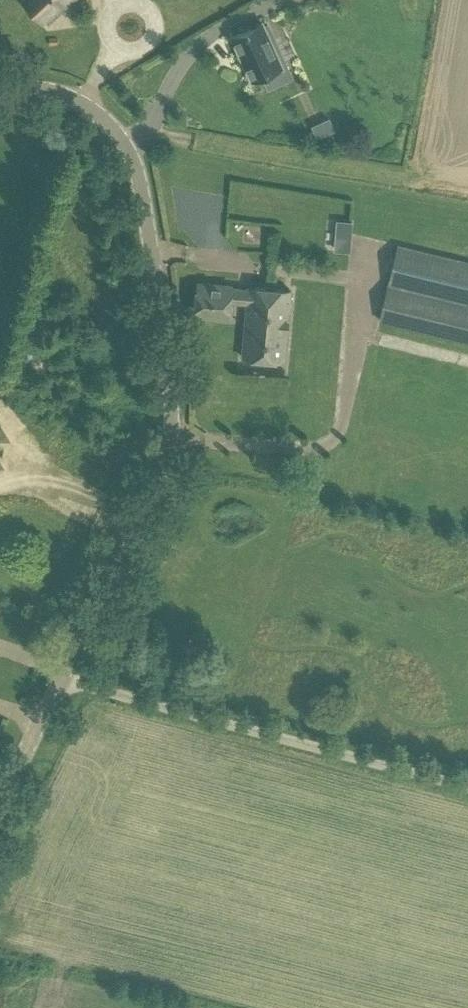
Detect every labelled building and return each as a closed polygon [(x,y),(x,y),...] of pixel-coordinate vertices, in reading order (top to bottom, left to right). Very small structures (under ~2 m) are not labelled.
[(40,15),(55,0),(26,0),(40,15)] [(261,19),(231,34),(251,77),(262,72),(267,85),(292,74),(285,59),(280,61),(269,35),(273,33),(267,20),(263,22),(261,19)] [(337,229),(350,230),(351,222),(338,221),(337,229)] [(379,320),(467,342),(467,261),(397,244),(379,320)] [(249,304),(244,358),(284,361),(290,291),(249,287),(249,288),(232,287),(232,285),(199,282),(196,316),(229,319),(231,302),(249,304)]
